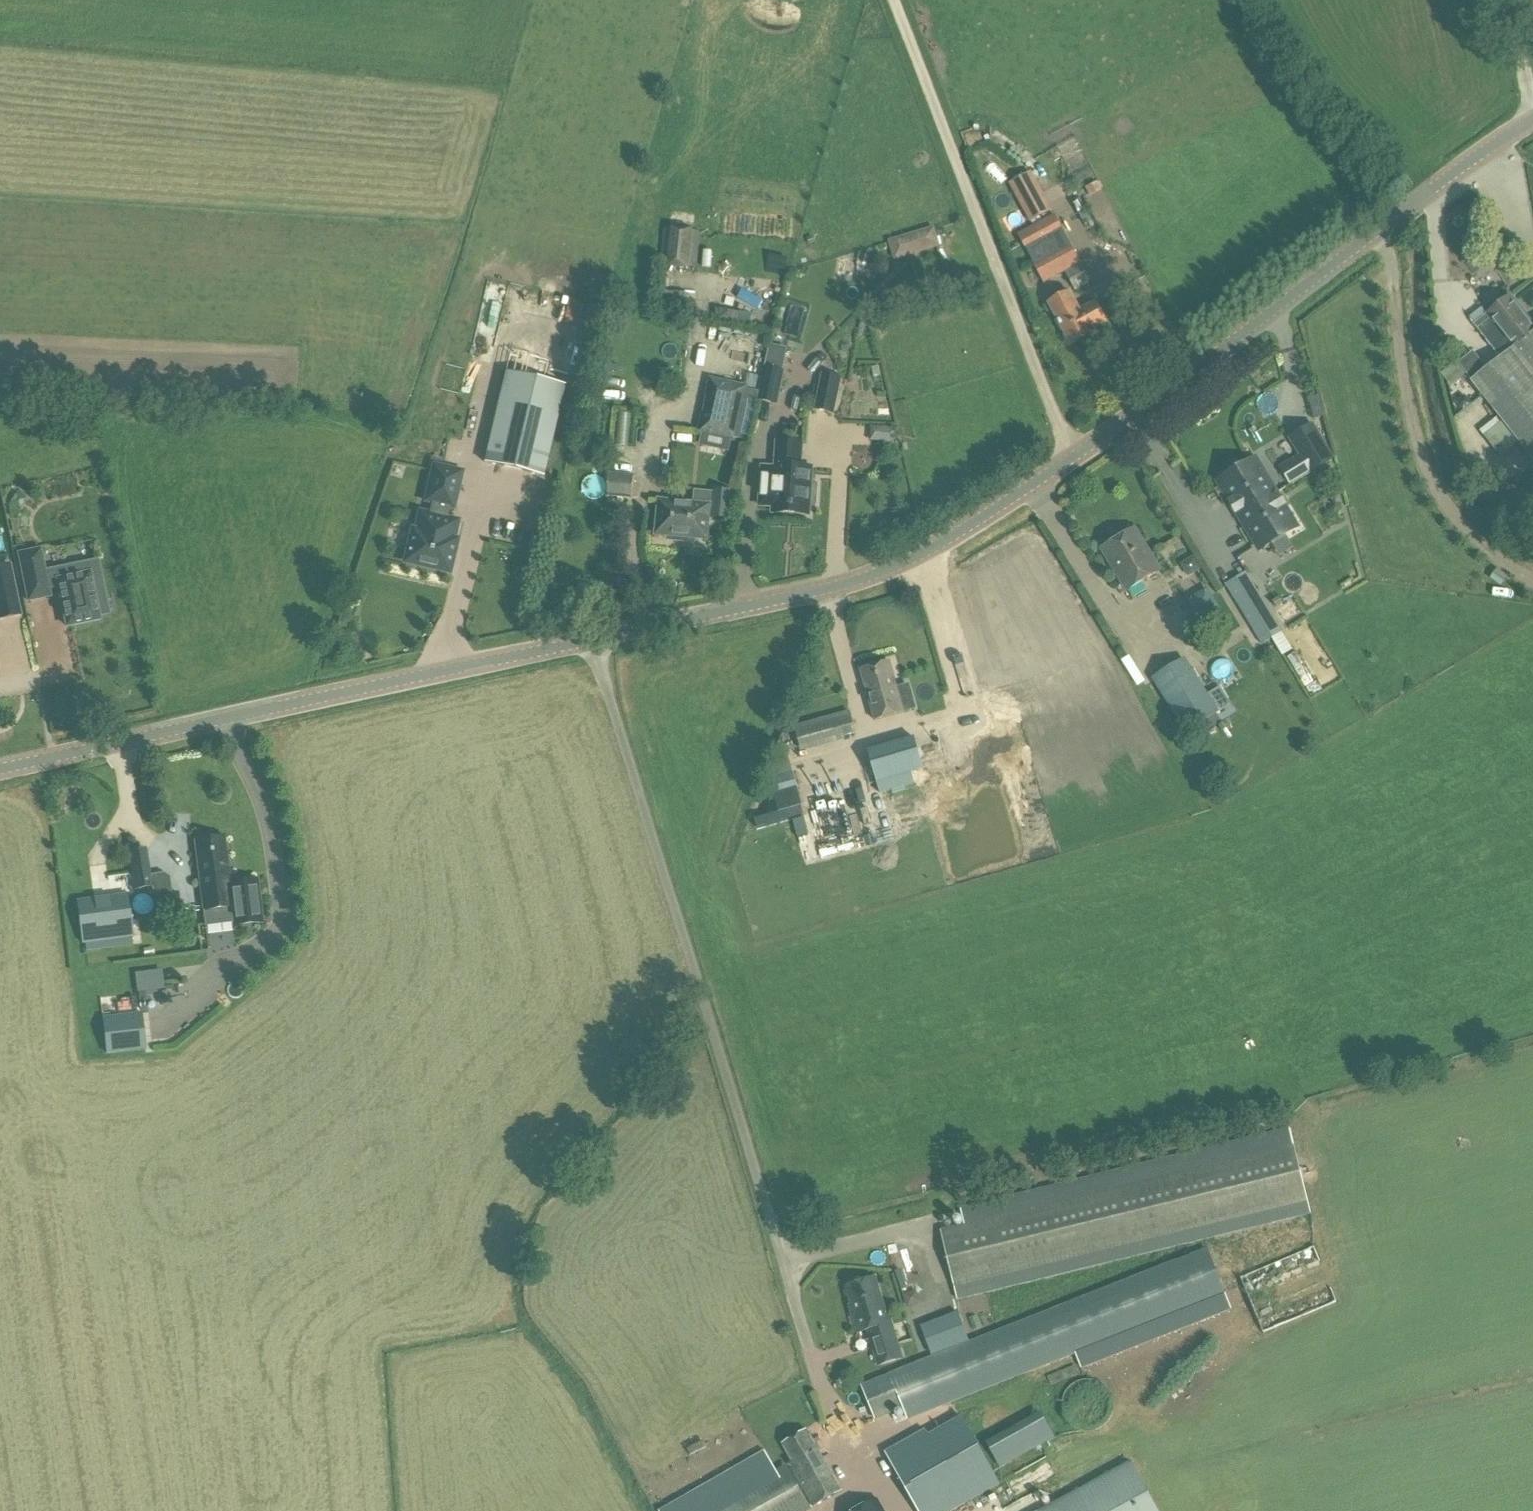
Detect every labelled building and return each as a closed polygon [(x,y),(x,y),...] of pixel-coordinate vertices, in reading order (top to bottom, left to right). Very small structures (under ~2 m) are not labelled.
[(1092,185),(1076,191),(1079,200),(1095,195),(1092,185)] [(1054,214),(1019,235),(1029,254),(1030,253),(1051,242),(1066,234),(1054,214)] [(700,232),(665,230),(662,268),(697,270),(700,232)] [(938,245),(933,230),(905,238),(909,254),(938,245)] [(1070,241),(1054,249),(1034,260),(1045,284),(1066,273),(1082,265),(1070,241)] [(1051,242),(1030,253),(1033,261),(1034,260),(1054,249),(1051,242)] [(1082,265),(1066,273),(1076,292),(1093,282),(1082,265)] [(1071,292),(1049,305),(1072,346),(1094,333),(1093,332),(1108,323),(1096,302),(1081,310),(1071,292)] [(1473,381),(1532,458),(1532,324),(1512,297),(1490,314),(1483,319),(1476,324),(1479,329),(1502,358),(1486,371),(1473,381)] [(760,387),(758,400),(777,404),(783,376),(782,376),(787,351),(769,347),(764,372),(760,387)] [(486,454),(484,462),(544,476),(546,468),(564,387),(544,382),(549,362),(509,353),(486,454)] [(824,377),(817,412),(834,415),(841,381),(824,377)] [(715,378),(702,434),(739,442),(748,444),(758,400),(760,387),(751,385),(715,378)] [(630,440),(632,421),(643,422),(644,408),(610,405),(607,438),(630,440)] [(1301,454),(1280,468),(1291,485),(1312,472),(1334,458),(1312,424),(1301,431),(1311,448),(1301,454)] [(884,428),(883,447),(894,447),(896,429),(884,428)] [(762,467),(760,506),(774,507),(774,516),(792,517),(795,469),(793,469),(793,464),(789,463),(790,445),(778,444),(777,468),(762,467)] [(790,445),(789,463),(793,464),(793,469),(795,469),(792,517),(810,518),(811,510),(817,507),(818,487),(813,483),(813,470),(802,469),(803,446),(790,445)] [(1271,496),(1251,462),(1218,482),(1239,516),(1244,513),(1272,497),(1271,496)] [(413,531),(406,562),(448,572),(456,541),(455,541),(453,540),(457,521),(450,519),(447,519),(450,507),(453,508),(461,472),(434,466),(425,501),(432,503),(429,515),(420,512),(415,532),(413,531)] [(611,476),(609,498),(634,500),(636,479),(611,476)] [(659,501),(656,535),(663,536),(675,537),(674,541),(682,542),(688,543),(688,538),(696,539),(707,540),(709,516),(710,506),(714,506),(713,519),(714,519),(714,516),(728,517),(728,520),(729,520),(732,491),(715,490),(715,494),(711,493),(699,492),(698,504),(667,501),(659,501)] [(1276,493),(1271,496),(1272,497),(1244,513),(1265,547),(1297,527),(1276,493)] [(1136,531),(1103,550),(1128,592),(1161,573),(1136,531)] [(108,614),(97,561),(45,572),(40,550),(18,554),(28,601),(50,597),(48,589),(58,587),(66,627),(99,620),(99,616),(108,614)] [(1189,577),(1201,569),(1193,556),(1181,564),(1189,577)] [(20,615),(10,566),(0,568),(0,619),(20,615)] [(1492,579),(1502,587),(1509,578),(1499,570),(1492,579)] [(1166,599),(1171,619),(1195,613),(1190,593),(1166,599)] [(1185,661),(1155,681),(1188,731),(1215,713),(1218,711),(1209,697),(1185,661)] [(891,663),(861,671),(875,722),(906,714),(891,663)] [(1215,713),(1204,721),(1210,730),(1235,713),(1221,691),(1209,697),(1218,711),(1215,713)] [(852,716),(840,719),(844,735),(856,732),(852,716)] [(872,766),(875,776),(877,784),(925,770),(919,748),(916,738),(868,752),(872,766)] [(795,773),(771,780),(776,797),(799,790),(795,773)] [(225,837),(195,840),(204,910),(224,908),(221,889),(231,888),(231,884),(225,837)] [(149,854),(129,858),(134,892),(154,889),(149,854)] [(262,922),(257,881),(231,884),(231,888),(221,889),(224,908),(232,907),(234,926),(262,922)] [(132,937),(127,895),(77,902),(82,943),(132,937)] [(179,896),(156,899),(159,917),(182,914),(179,896)] [(152,972),(126,975),(127,988),(153,985),(152,972)] [(141,1013),(104,1018),(108,1054),(145,1050),(141,1013)] [(1296,1146),(943,1231),(957,1288),(1309,1202),(1296,1146)] [(933,1357),(862,1385),(877,1420),(903,1410),(908,1422),(1229,1294),(1210,1247),(970,1342),(933,1357)] [(1239,1329),(1252,1329),(1252,1274),(1239,1274),(1239,1329)] [(877,1279),(848,1287),(857,1315),(855,1316),(860,1334),(870,1331),(881,1367),(904,1360),(889,1311),(887,1312),(877,1279)] [(959,1312),(921,1327),(933,1357),(970,1342),(959,1312)] [(934,1426),(927,1430),(963,1494),(996,1475),(960,1413),(935,1428),(934,1426)] [(1043,1415),(988,1447),(1002,1471),(1058,1440),(1043,1415)] [(886,1452),(919,1510),(932,1510),(963,1494),(927,1430),(927,1429),(886,1452)] [(807,1430),(784,1444),(819,1504),(846,1488),(822,1448),(819,1450),(807,1430)] [(968,1493),(976,1510),(996,1510),(1057,1484),(1045,1459),(968,1493)] [(1048,1510),(1159,1510),(1134,1465),(1048,1510)] [(712,1510),(808,1510),(811,1509),(787,1468),(712,1510)] [(858,1510),(886,1510),(879,1499),(858,1510)]
